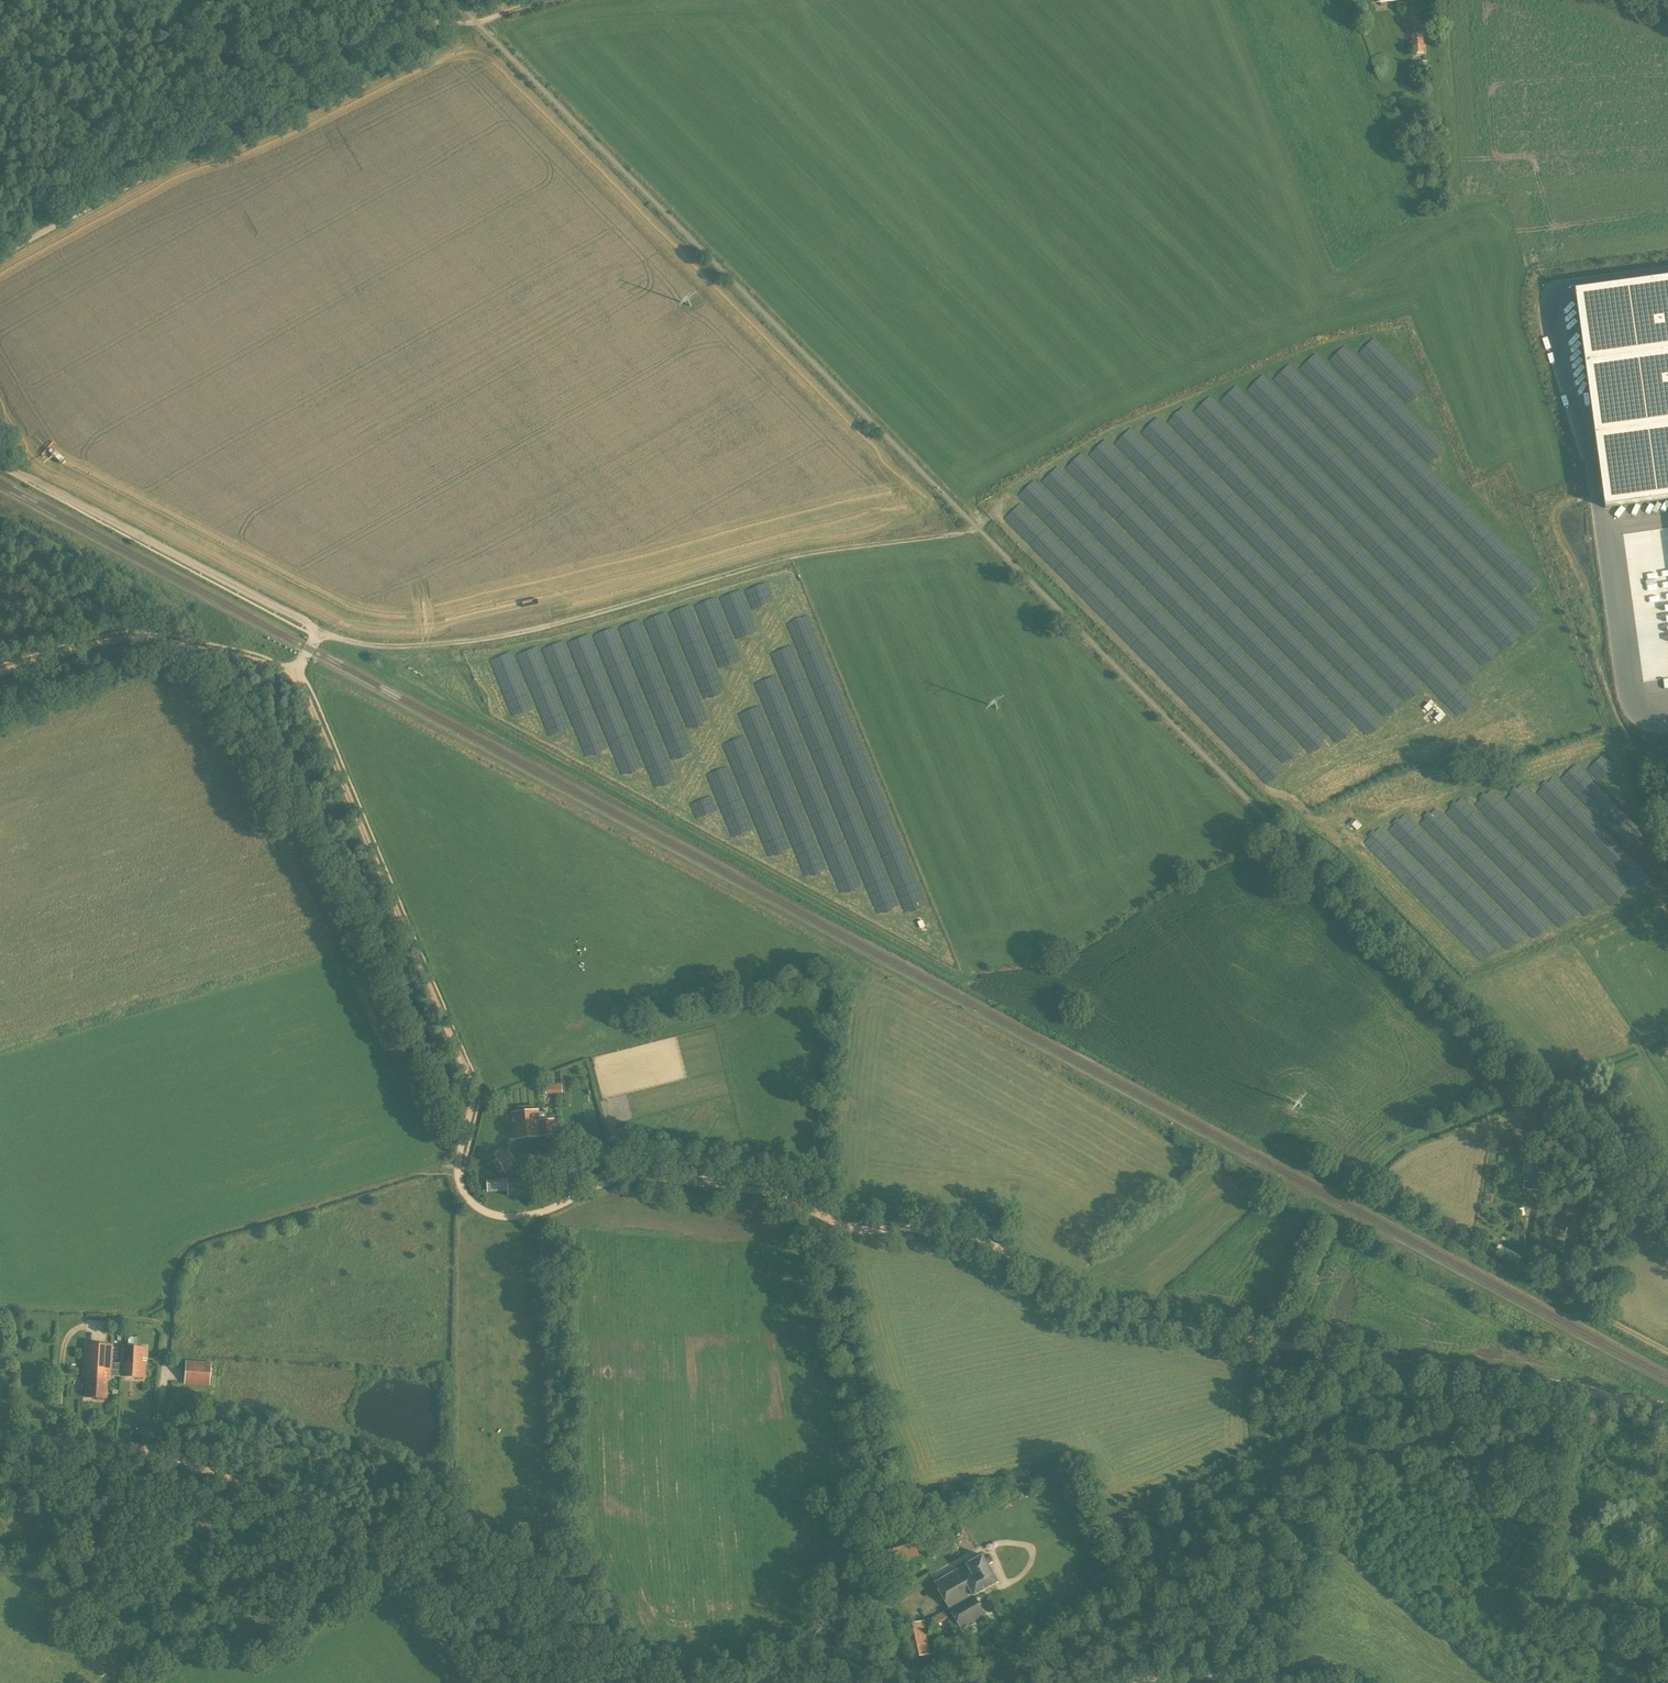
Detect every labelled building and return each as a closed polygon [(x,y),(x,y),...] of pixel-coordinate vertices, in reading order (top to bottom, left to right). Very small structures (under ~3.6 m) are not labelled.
[(1412,34),(1413,53),(1424,53),(1423,33),(1412,34)] [(1577,291),(1607,508),(1667,499),(1667,278),(1577,291)] [(552,693),(556,692),(540,645),(521,652),(531,684),(541,680),(544,688),(549,686),(552,693)] [(513,650),(492,658),(512,710),(520,707),(521,709),(525,707),(522,698),(530,694),(513,650)] [(695,815),(709,815),(708,799),(695,799),(695,815)] [(1352,825),(1355,828),(1356,830),(1361,825),(1356,820),(1355,822),(1352,825)] [(561,1084),(545,1085),(546,1094),(562,1093),(561,1084)] [(538,1110),(512,1113),(515,1139),(555,1134),(554,1119),(539,1121),(538,1110)] [(497,1158),(492,1161),(499,1173),(504,1170),(505,1173),(517,1166),(507,1149),(495,1156),(497,1158)] [(1658,1158),(1640,1170),(1646,1178),(1664,1165),(1658,1158)] [(487,1192),(507,1191),(507,1196),(530,1195),(529,1177),(486,1179),(487,1192)] [(1546,1218),(1536,1216),(1533,1232),(1543,1234),(1546,1218)] [(120,1376),(120,1370),(111,1370),(112,1345),(86,1344),(84,1378),(87,1378),(86,1397),(106,1398),(107,1380),(110,1380),(110,1376),(120,1376)] [(122,1346),(120,1370),(120,1376),(144,1378),(146,1347),(122,1346)] [(211,1362),(185,1360),(184,1384),(209,1386),(211,1362)] [(914,1534),(893,1539),(897,1560),(918,1555),(914,1534)] [(974,1595),(998,1582),(988,1564),(993,1561),(989,1553),(983,1556),(983,1555),(935,1582),(961,1627),(984,1614),(974,1595)] [(924,1620),(900,1626),(908,1659),(932,1653),(924,1620)]
